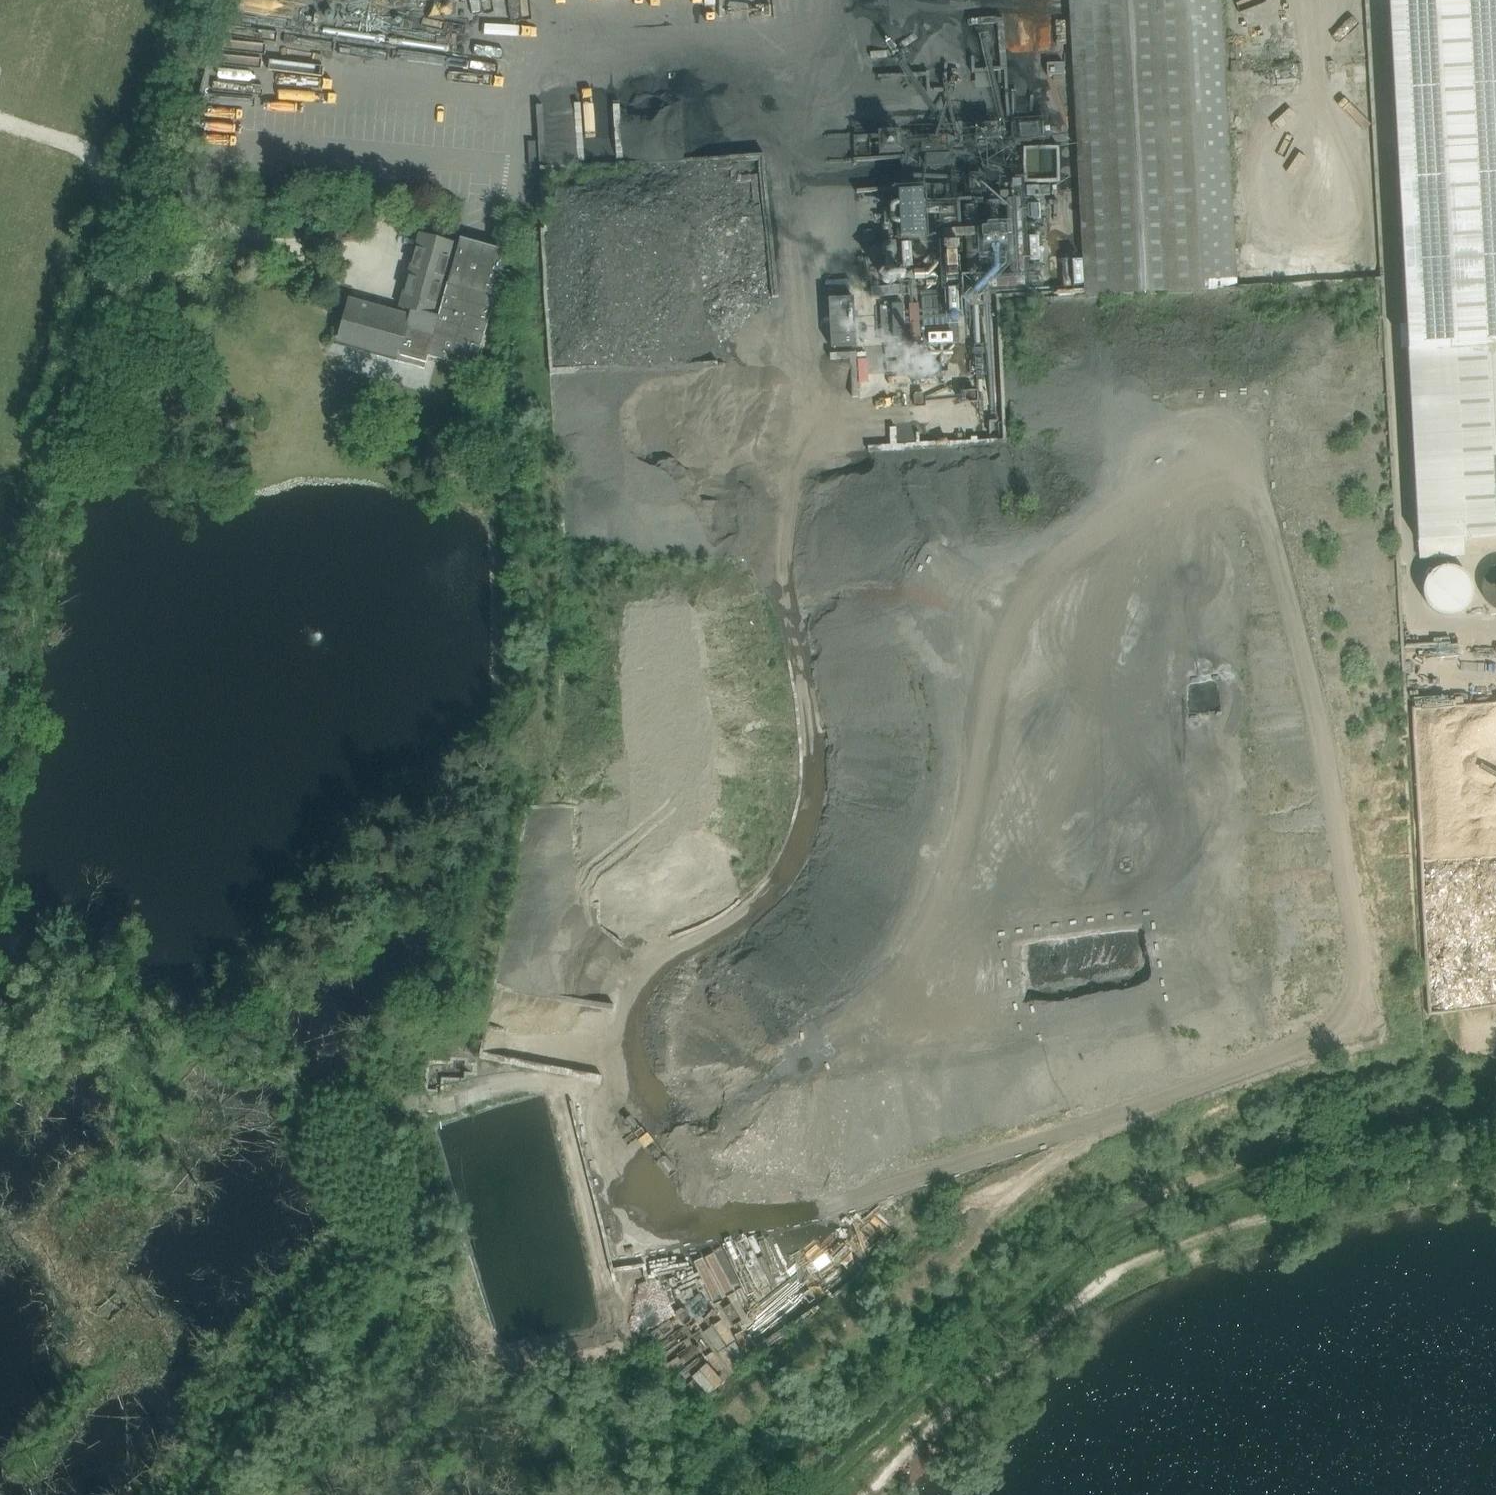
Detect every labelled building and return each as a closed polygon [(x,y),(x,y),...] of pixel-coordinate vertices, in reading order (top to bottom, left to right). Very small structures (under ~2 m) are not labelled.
[(1236,286),(1220,0),(1070,0),(1086,294),(1236,286)] [(1407,323),(1400,324),(1402,348),(1408,347),(1412,398),(1495,394),(1495,0),(1389,0),(1407,323)] [(1048,74),(1065,73),(1064,61),(1047,62),(1048,74)] [(1024,288),(1024,175),(1001,175),(1001,187),(983,187),(981,181),(981,169),(963,176),(971,197),(951,197),(951,176),(932,183),(933,216),(922,187),(879,187),(879,236),(963,236),(963,262),(945,269),(953,289),(921,289),(921,302),(908,302),(908,335),(920,330),(925,342),(960,342),(960,298),(980,291),(980,288),(1024,288)] [(349,300),(338,339),(357,344),(379,350),(378,355),(397,361),(424,368),(427,356),(474,369),(491,310),(494,298),(507,251),(461,238),(448,285),(444,297),(439,317),(434,316),(455,243),(419,233),(417,241),(408,272),(399,306),(411,310),(409,317),(398,314),(369,306),(368,306),(349,300)] [(848,396),(860,396),(858,349),(852,349),(850,294),(818,296),(821,360),(846,358),(848,396)] [(902,338),(902,302),(880,302),(881,338),(902,338)] [(907,344),(886,345),(886,370),(908,369),(907,344)] [(1425,567),(1425,608),(1463,608),(1463,567),(1425,567)] [(704,1362),(681,1381),(697,1402),(721,1383),(704,1362)]
